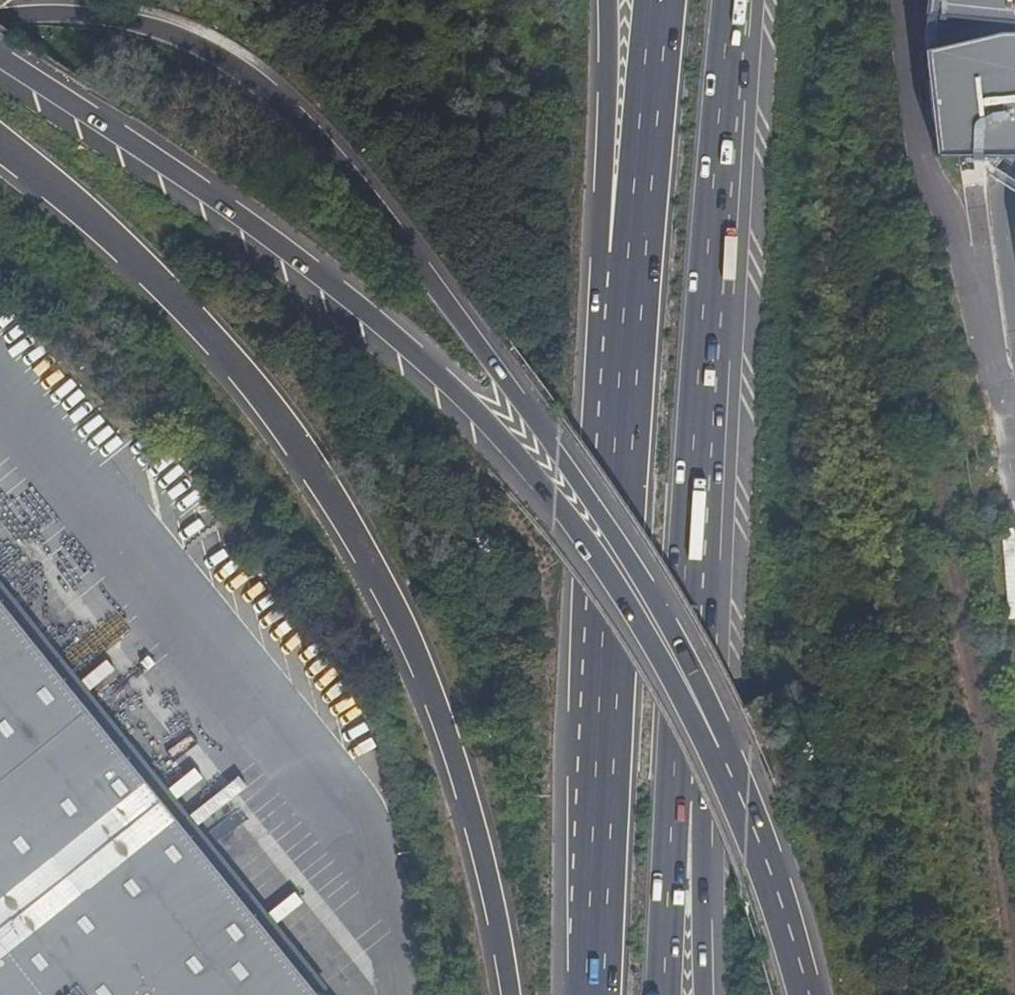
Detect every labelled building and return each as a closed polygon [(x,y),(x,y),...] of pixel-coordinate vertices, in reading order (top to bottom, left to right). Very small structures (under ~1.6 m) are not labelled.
[(1014,193),(1007,242),(1014,292),(1014,193)] [(126,762),(0,606),(0,987),(7,994),(313,994),(157,801),(126,762)] [(172,724),(126,762),(157,801),(204,763),(172,724)]
